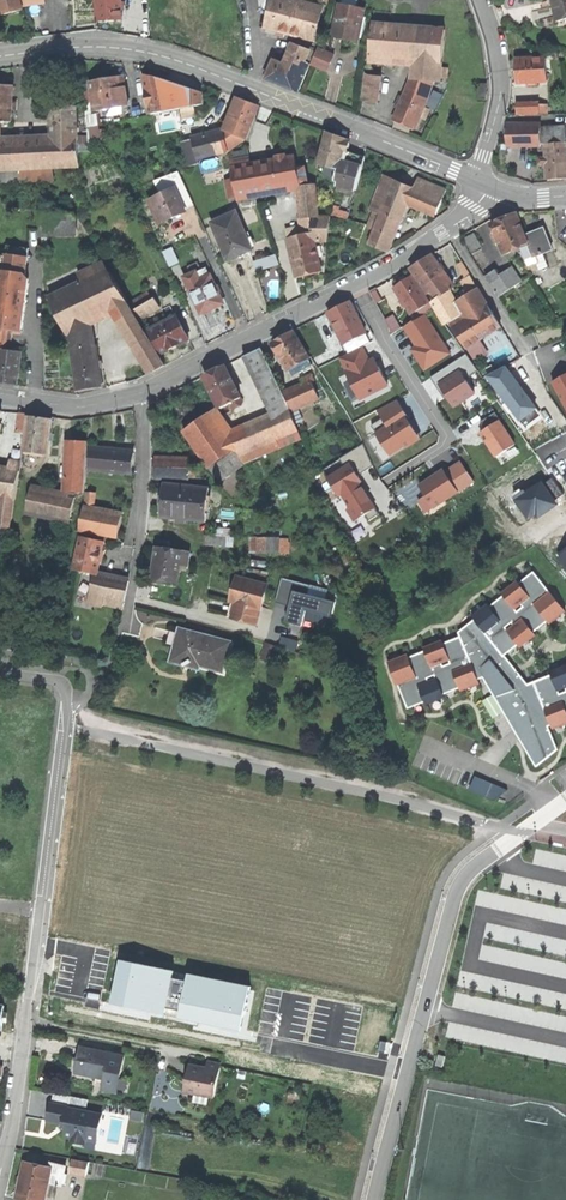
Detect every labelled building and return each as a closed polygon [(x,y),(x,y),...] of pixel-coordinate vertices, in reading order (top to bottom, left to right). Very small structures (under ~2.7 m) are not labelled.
[(5,14),(24,10),(23,6),(46,3),(45,0),(1,0),(5,14)] [(122,20),(121,0),(98,0),(99,21),(114,20),(122,20)] [(313,41),(322,9),(289,0),(273,0),(266,28),(278,31),(285,33),(313,41)] [(357,9),(357,6),(358,0),(341,0),(335,8),(331,25),(335,26),(340,5),(357,9)] [(553,3),(558,23),(565,21),(565,0),(552,0),(553,3)] [(340,5),(335,26),(333,38),(349,41),(358,42),(364,10),(357,9),(340,5)] [(414,61),(412,80),(433,82),(441,83),(442,78),(448,78),(449,69),(443,69),(446,32),(428,30),(373,24),(370,57),(414,61)] [(298,93),(311,65),(305,63),(310,51),(293,44),(287,57),(292,58),(288,67),(274,60),(270,70),(266,80),(298,93)] [(328,72),(334,56),(321,50),(318,49),(311,65),(313,66),(328,72)] [(518,84),(548,82),(547,59),(517,61),(517,70),(518,84)] [(382,76),(365,73),(362,101),(378,103),(382,76)] [(143,74),(150,114),(192,106),(192,107),(204,105),(203,93),(184,88),(184,86),(176,84),(172,83),(168,83),(143,74)] [(95,112),(108,110),(118,108),(130,106),(127,88),(126,84),(121,85),(119,77),(116,78),(90,82),(95,112)] [(420,117),(424,107),(431,90),(433,82),(412,80),(404,100),(400,109),(395,121),(406,126),(415,130),(420,117)] [(0,122),(11,122),(12,109),(12,103),(13,87),(0,87),(0,122)] [(442,95),(431,90),(424,107),(429,109),(435,112),(442,95)] [(225,131),(246,139),(258,106),(238,98),(231,116),(225,131)] [(396,107),(400,109),(404,100),(400,98),(396,107)] [(540,116),(547,116),(547,108),(540,109),(540,105),(518,106),(518,115),(540,115),(540,116)] [(424,107),(420,117),(425,119),(429,109),(424,107)] [(0,142),(0,171),(22,170),(23,182),(56,180),(55,168),(80,167),(79,153),(79,145),(78,128),(77,118),(77,108),(53,109),(55,140),(1,142),(0,142)] [(99,114),(77,118),(78,128),(100,124),(99,114)] [(78,128),(79,145),(89,143),(101,142),(100,124),(78,128)] [(565,179),(565,129),(542,131),(542,126),(509,125),(508,146),(541,146),(541,145),(545,145),(546,159),(539,160),(540,166),(546,165),(547,181),(560,180),(565,179)] [(225,131),(223,132),(228,151),(246,139),(225,131)] [(193,139),(198,160),(228,151),(223,132),(193,139)] [(326,134),(317,171),(338,182),(337,185),(356,191),(365,158),(354,154),(347,151),(350,141),(327,132),(326,134)] [(199,164),(198,160),(193,139),(182,142),(188,167),(199,164)] [(79,145),(79,153),(90,152),(89,143),(79,145)] [(304,218),(313,217),(320,217),(316,184),(310,185),(302,185),(301,183),(298,168),(296,156),(261,162),(251,164),(250,159),(231,162),(234,178),(238,197),(300,186),(304,218)] [(306,167),(298,168),(301,183),(309,181),(306,167)] [(179,171),(158,181),(155,182),(161,195),(174,188),(184,210),(194,205),(179,171)] [(401,223),(409,203),(414,189),(384,176),(371,210),(374,212),(368,228),(375,231),(370,243),(389,252),(390,249),(401,223)] [(231,198),(238,197),(234,178),(228,179),(231,198)] [(414,189),(409,203),(436,215),(446,190),(419,178),(414,189)] [(184,210),(174,188),(161,195),(149,200),(151,205),(156,202),(165,221),(177,215),(185,211),(184,210)] [(160,224),(165,221),(156,202),(151,205),(160,224)] [(331,215),(347,219),(349,213),(333,209),(331,215)] [(236,212),(212,223),(229,260),(235,257),(249,251),(242,235),(246,233),(236,212)] [(42,235),(75,233),(74,214),(41,215),(41,230),(42,235)] [(521,247),(528,244),(525,236),(516,214),(499,221),(491,225),(504,255),(521,247)] [(286,230),(288,238),(312,232),(313,217),(304,218),(298,219),(300,225),(286,230)] [(312,232),(314,241),(327,241),(331,217),(320,217),(313,217),(312,232)] [(543,229),(525,236),(528,244),(534,257),(552,250),(543,229)] [(314,241),(312,232),(288,238),(297,277),(308,274),(321,271),(314,241)] [(254,249),(246,233),(242,235),(249,251),(254,249)] [(473,254),(481,250),(473,234),(464,239),(473,254)] [(526,261),(534,257),(528,244),(521,247),(526,261)] [(6,257),(4,271),(26,274),(28,259),(23,258),(24,248),(8,246),(6,257)] [(172,248),(162,252),(169,267),(178,262),(172,248)] [(276,255),(253,262),(256,271),(279,264),(276,255)] [(431,292),(437,299),(447,292),(453,287),(435,261),(430,255),(410,268),(428,294),(431,292)] [(466,278),(470,276),(462,262),(457,265),(466,278)] [(80,274),(84,282),(97,276),(98,279),(108,274),(103,263),(80,274)] [(188,267),(191,275),(200,271),(196,263),(188,267)] [(496,270),(485,277),(499,297),(521,282),(512,268),(500,275),(496,270)] [(221,298),(224,296),(219,285),(215,286),(211,276),(206,278),(202,270),(200,271),(191,275),(185,278),(202,314),(215,308),(224,304),(221,298)] [(4,271),(1,271),(0,279),(0,329),(21,332),(25,308),(30,280),(26,274),(4,271)] [(66,332),(68,331),(91,321),(117,309),(126,304),(110,273),(108,274),(98,279),(97,276),(84,282),(50,298),(66,332)] [(154,293),(161,289),(159,284),(155,276),(147,279),(152,289),(154,293)] [(469,294),(478,289),(470,276),(466,278),(461,281),(469,294)] [(411,277),(395,287),(404,302),(412,313),(428,303),(411,277)] [(469,294),(454,303),(461,315),(448,323),(466,348),(501,327),(478,289),(469,294)] [(377,304),(382,301),(376,290),(370,293),(377,304)] [(461,315),(454,303),(447,292),(437,299),(432,303),(445,325),(448,323),(461,315)] [(131,304),(135,310),(152,300),(148,294),(131,304)] [(140,320),(160,307),(155,298),(152,300),(135,310),(134,310),(140,320)] [(344,345),(366,334),(350,302),(338,308),(328,313),(335,327),(344,345)] [(166,366),(126,304),(117,309),(126,324),(124,326),(153,372),(166,366)] [(393,333),(401,329),(394,315),(385,320),(393,333)] [(414,321),(403,328),(416,347),(411,350),(416,357),(419,362),(425,371),(450,354),(426,316),(415,323),(414,321)] [(189,339),(177,317),(148,331),(160,354),(180,344),(189,339)] [(91,321),(68,331),(69,338),(71,342),(71,348),(77,392),(90,389),(102,388),(91,321)] [(7,332),(6,334),(4,350),(0,349),(0,382),(6,383),(17,384),(22,349),(10,348),(12,333),(7,332)] [(289,371),(291,370),(302,364),(310,359),(294,332),(283,338),(273,343),(289,371)] [(340,358),(348,373),(369,362),(362,347),(340,358)] [(237,449),(244,464),(259,457),(281,448),(278,440),(300,431),(297,425),(293,412),(262,349),(244,358),(273,416),(264,420),(231,434),(237,449)] [(478,371),(467,354),(455,362),(431,378),(438,389),(445,399),(448,397),(440,385),(461,372),(466,380),(478,371)] [(348,373),(347,374),(360,399),(388,385),(388,384),(385,378),(379,367),(376,369),(372,361),(369,362),(348,373)] [(302,364),(291,370),(293,375),(305,369),(302,364)] [(243,406),(244,403),(225,366),(205,376),(222,409),(231,404),(235,410),(243,406)] [(523,423),(539,411),(513,377),(506,368),(490,380),(523,423)] [(466,380),(461,372),(440,385),(448,397),(454,407),(461,402),(475,393),(466,380)] [(565,407),(565,375),(557,380),(552,383),(565,407)] [(293,412),(320,399),(312,383),(316,382),(313,376),(300,383),(302,388),(285,395),(293,412)] [(397,401),(378,411),(383,419),(388,427),(377,434),(391,456),(405,447),(406,448),(417,441),(404,422),(408,419),(409,419),(397,401)] [(481,422),(486,430),(500,421),(501,421),(496,412),(481,422)] [(18,431),(25,432),(26,414),(19,413),(18,431)] [(182,435),(210,470),(236,449),(207,414),(205,416),(182,435)] [(24,452),(47,455),(50,431),(52,420),(29,417),(24,452)] [(372,426),(377,434),(388,427),(383,419),(372,426)] [(411,424),(408,419),(404,422),(417,441),(421,439),(411,424)] [(515,445),(500,421),(486,430),(481,434),(484,438),(485,441),(496,457),(515,445)] [(302,439),(300,431),(278,440),(281,448),(302,439)] [(68,491),(85,492),(88,448),(89,442),(71,440),(68,491)] [(339,459),(345,468),(351,464),(358,476),(374,466),(364,444),(339,459)] [(91,449),(89,470),(132,474),(135,453),(114,451),(91,449)] [(245,466),(244,464),(237,449),(236,449),(210,470),(221,481),(245,466)] [(171,479),(191,480),(191,465),(191,459),(156,458),(155,478),(171,479)] [(0,468),(0,534),(10,534),(13,499),(14,500),(17,486),(20,462),(10,460),(9,469),(0,468)] [(432,477),(420,486),(427,497),(434,508),(474,482),(461,462),(436,478),(434,480),(432,477)] [(345,468),(328,479),(339,496),(341,494),(350,508),(347,510),(354,522),(365,515),(376,508),(360,483),(362,482),(358,476),(351,464),(345,468)] [(202,466),(191,465),(191,480),(202,480),(202,466)] [(162,517),(207,522),(210,489),(165,485),(164,503),(162,517)] [(27,514),(70,523),(76,497),(32,488),(27,514)] [(86,493),(85,509),(94,510),(95,493),(86,493)] [(427,513),(434,508),(427,497),(420,502),(427,513)] [(380,514),(376,508),(365,515),(369,521),(380,514)] [(94,510),(85,509),(84,509),(81,524),(80,531),(118,538),(123,516),(94,510)] [(207,546),(222,546),(222,536),(207,536),(207,546)] [(95,573),(97,574),(101,557),(104,542),(82,537),(74,569),(81,570),(95,573)] [(247,553),(256,553),(255,538),(247,538),(247,553)] [(256,553),(281,553),(280,538),(268,538),(255,538),(256,553)] [(289,538),(280,538),(281,553),(289,553),(289,538)] [(180,572),(181,566),(189,568),(191,553),(157,548),(152,580),(178,584),(179,577),(180,572)] [(388,662),(397,686),(399,685),(408,709),(424,702),(426,706),(445,698),(443,694),(459,688),(461,692),(480,684),(478,679),(483,677),(514,729),(519,725),(521,729),(536,767),(558,750),(548,727),(551,726),(553,729),(565,724),(565,665),(549,672),(551,675),(528,684),(517,670),(505,656),(518,645),(520,648),(536,636),(534,633),(547,621),(550,625),(565,612),(565,611),(549,592),(533,572),(519,583),(517,580),(501,593),(503,596),(490,607),(487,604),(471,616),(475,620),(458,632),(460,637),(443,644),(442,640),(423,647),(425,651),(409,658),(407,654),(388,662)] [(97,574),(95,573),(88,603),(94,604),(103,606),(103,605),(123,609),(129,581),(97,574)] [(277,598),(291,602),(294,592),(308,595),(311,585),(282,578),(277,598)] [(232,620),(257,627),(262,607),(268,587),(238,579),(232,603),(236,604),(236,607),(232,620)] [(328,590),(311,585),(308,595),(326,600),(328,590)] [(294,592),(291,602),(290,607),(286,622),(303,626),(304,623),(307,611),(327,617),(332,618),(336,603),(326,600),(308,595),(294,592)] [(291,602),(277,598),(275,603),(290,607),(291,602)] [(227,618),(232,620),(236,607),(236,604),(232,603),(230,610),(227,618)] [(185,667),(192,663),(192,661),(193,660),(196,661),(199,662),(199,666),(223,672),(230,643),(180,630),(179,634),(176,644),(171,662),(184,665),(185,667)] [(298,642),(282,637),(279,647),(295,651),(298,642)] [(277,647),(266,643),(260,659),(272,663),(277,647)] [(476,777),(470,790),(494,800),(507,790),(476,777)] [(118,959),(109,1004),(163,1016),(165,1013),(176,1015),(177,1019),(240,1031),(251,986),(186,973),(184,980),(172,977),(174,970),(118,959)] [(104,1090),(117,1092),(120,1078),(124,1056),(81,1048),(79,1061),(76,1073),(106,1079),(104,1090)] [(186,1092),(216,1098),(222,1065),(209,1063),(208,1071),(191,1068),(187,1087),(186,1092)] [(68,1108),(86,1111),(88,1100),(71,1096),(68,1108)] [(103,1115),(86,1111),(68,1108),(67,1108),(67,1106),(50,1103),(48,1112),(47,1120),(67,1125),(65,1136),(70,1137),(69,1141),(84,1144),(85,1140),(97,1142),(103,1115)] [(74,1160),(72,1171),(88,1175),(90,1163),(74,1160)] [(51,1168),(26,1163),(23,1176),(18,1199),(24,1199),(45,1199),(48,1182),(51,1168)] [(51,1168),(48,1182),(68,1186),(72,1168),(52,1164),(51,1168)]
